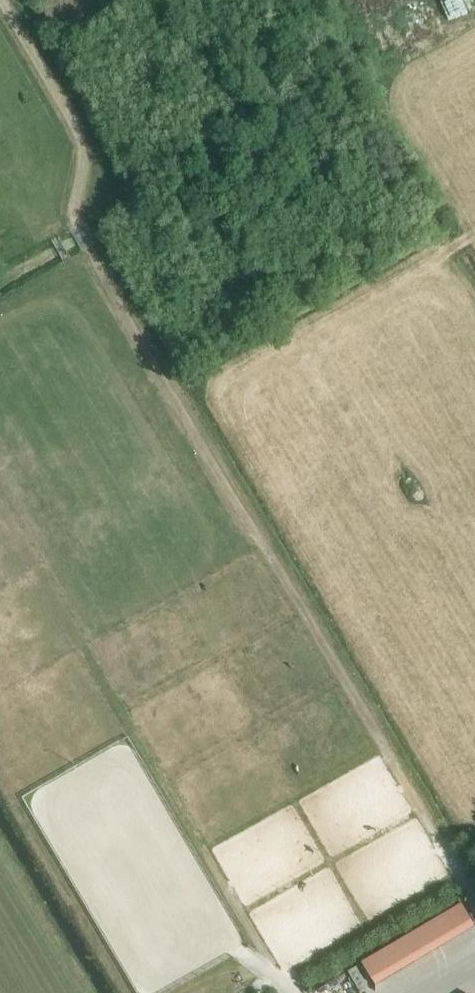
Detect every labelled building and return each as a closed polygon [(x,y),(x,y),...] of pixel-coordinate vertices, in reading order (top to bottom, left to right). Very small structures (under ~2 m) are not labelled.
[(362,963),(372,980),(376,986),(474,928),(474,927),(472,922),(462,904),(362,963)]
